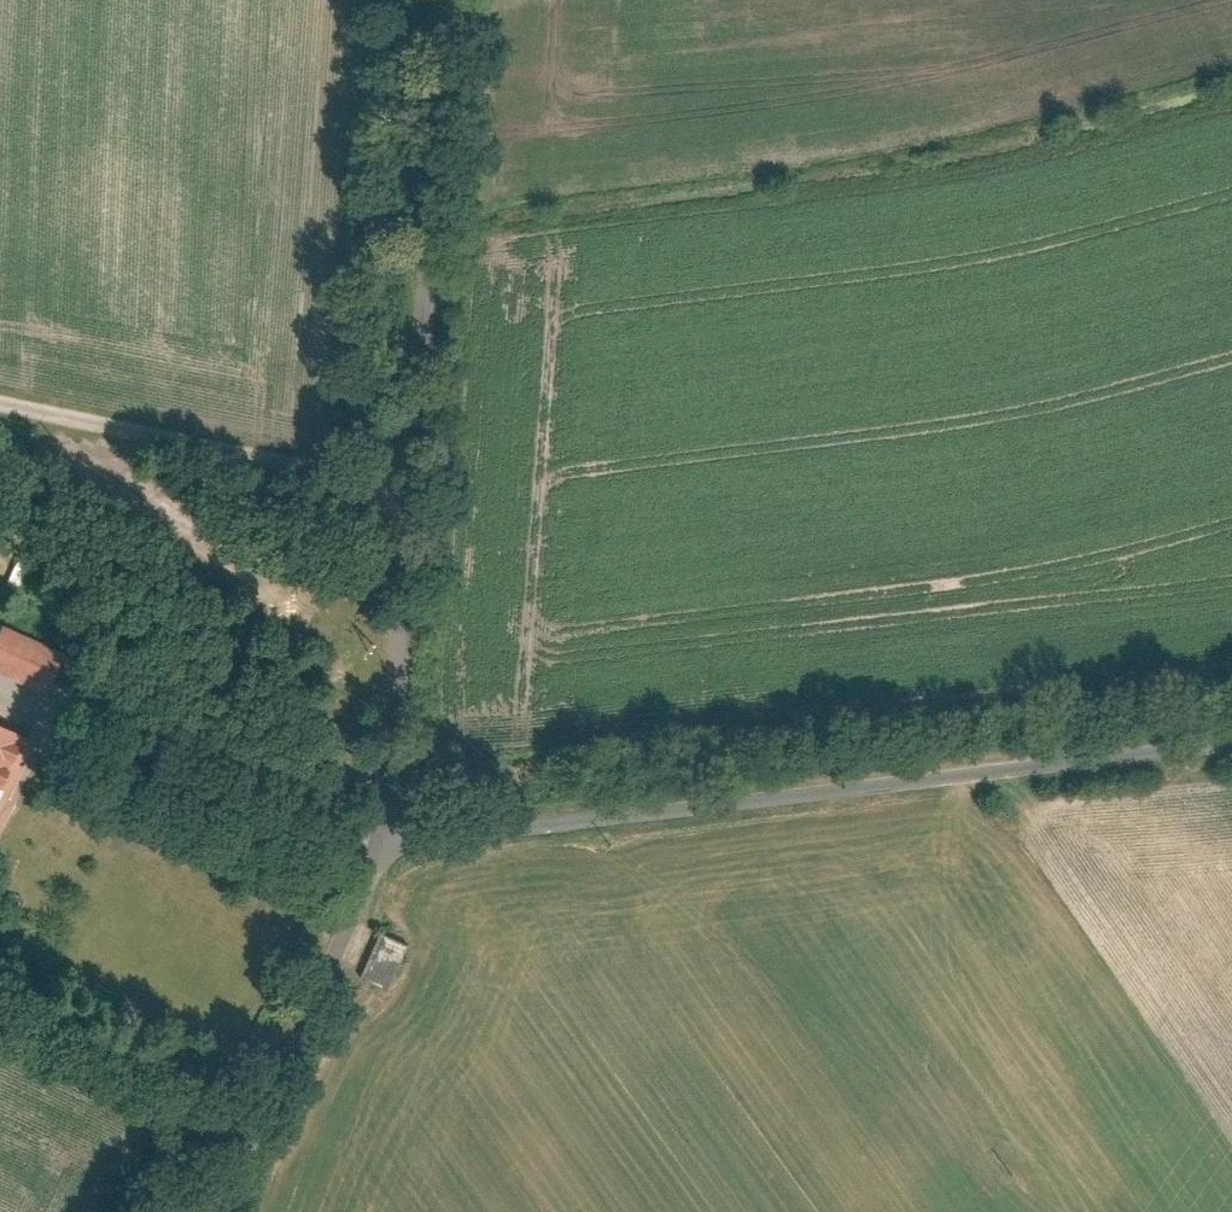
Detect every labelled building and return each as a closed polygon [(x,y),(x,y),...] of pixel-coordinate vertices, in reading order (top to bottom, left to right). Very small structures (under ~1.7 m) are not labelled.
[(0,651),(0,672),(55,700),(75,661),(11,629),(0,651)] [(35,747),(0,732),(0,828),(35,747)] [(396,989),(416,943),(387,930),(367,976),(396,989)]
